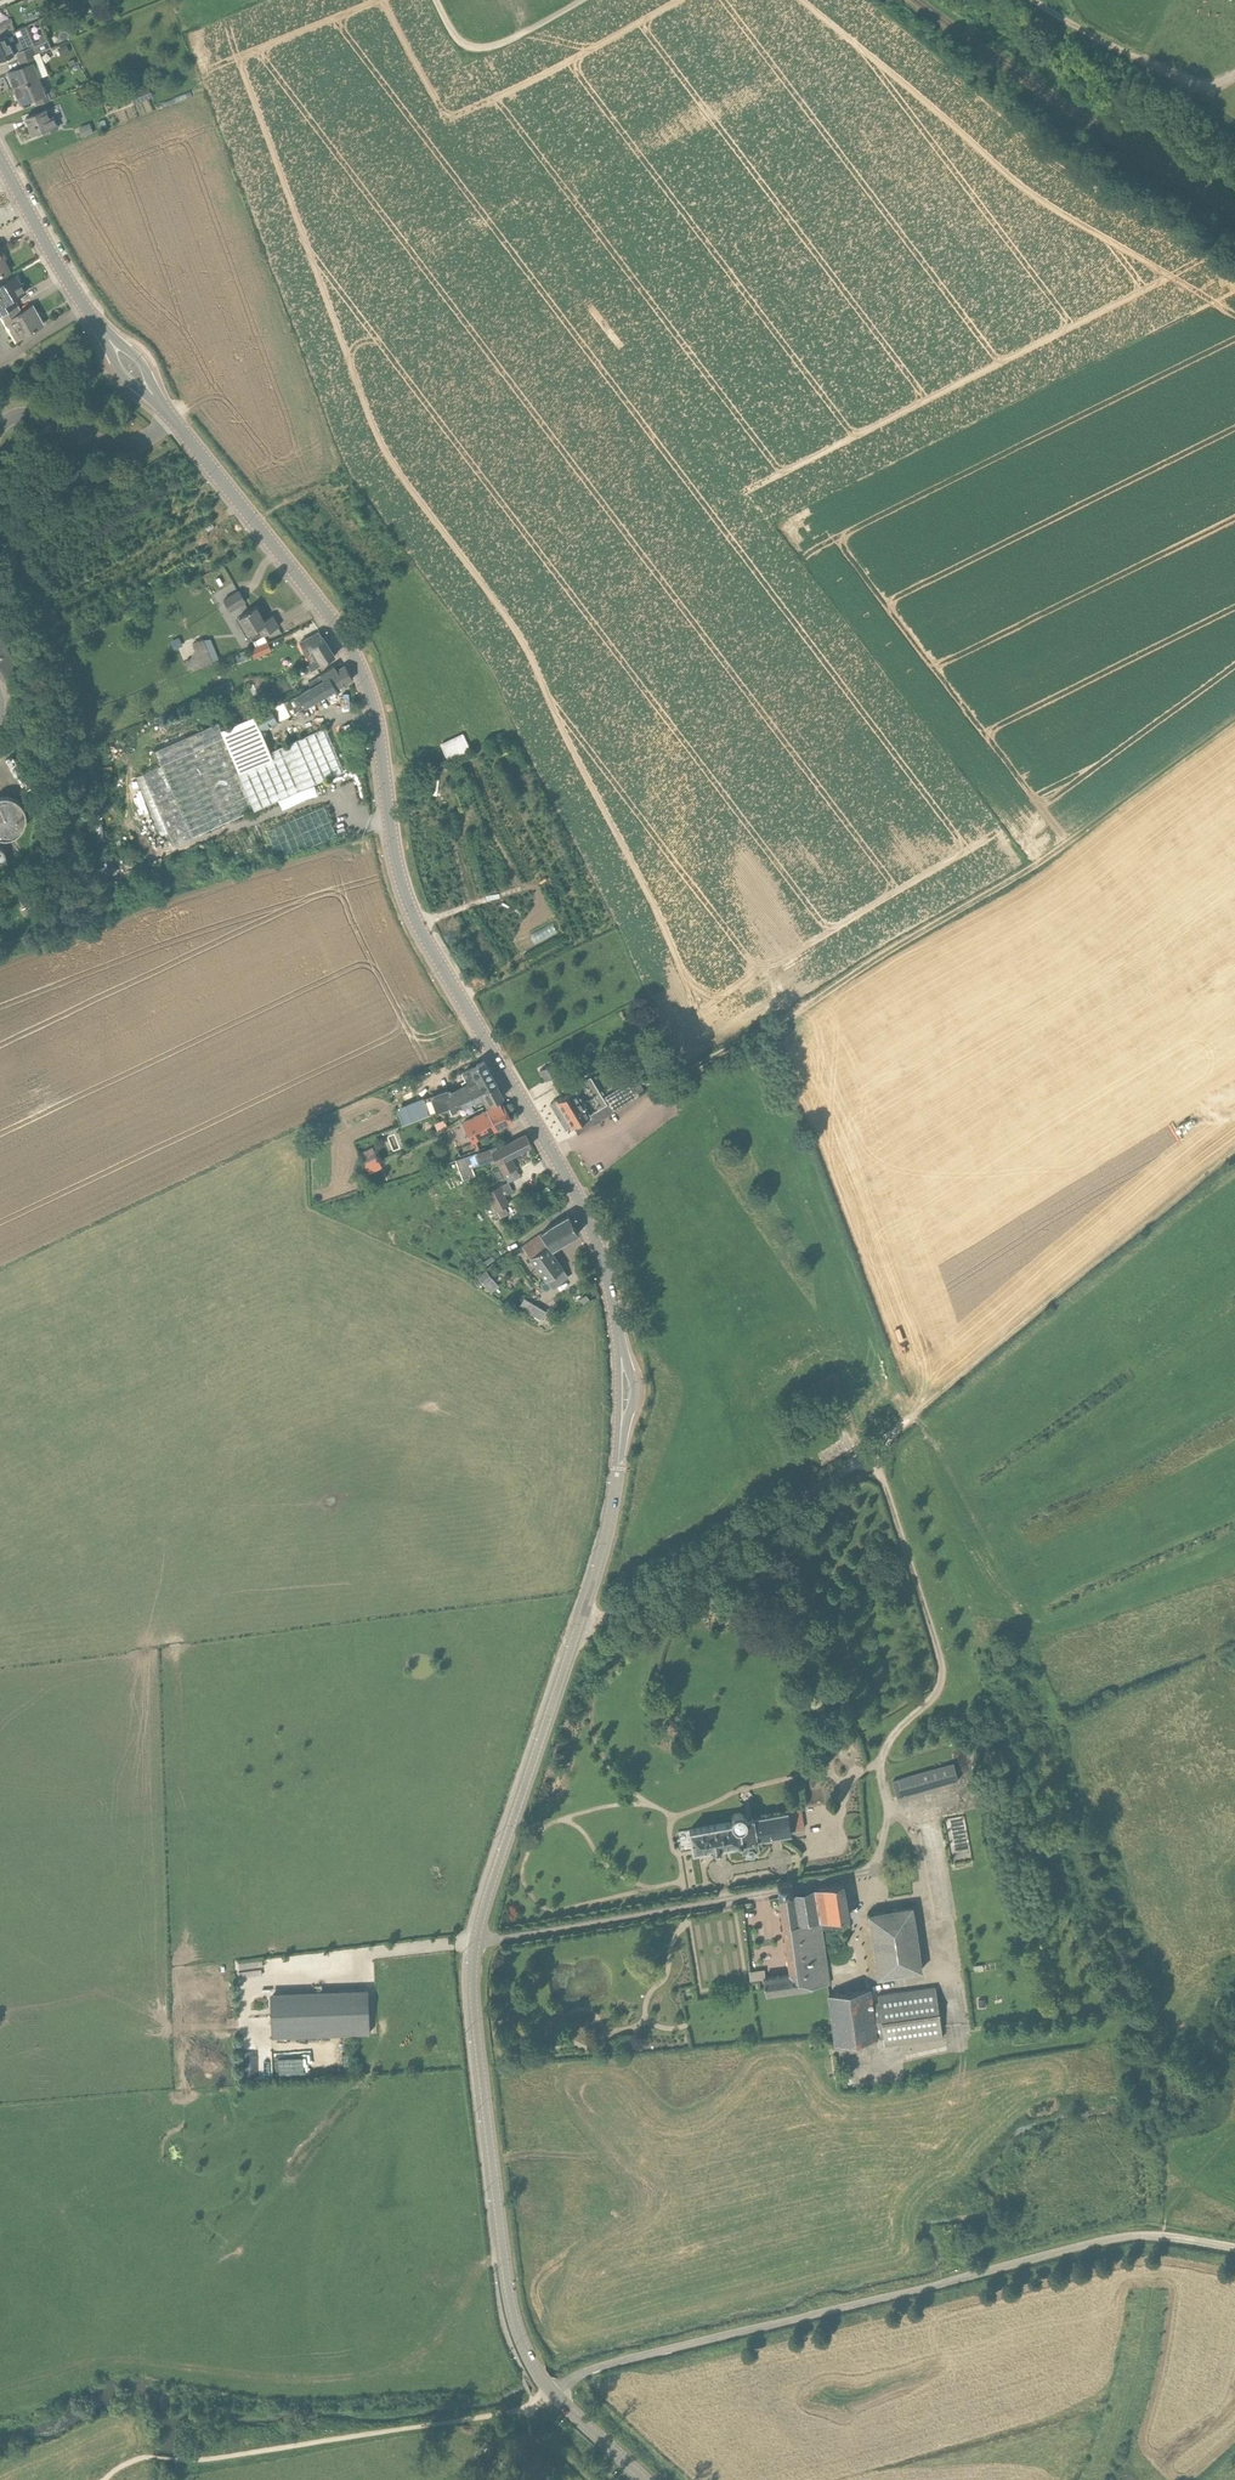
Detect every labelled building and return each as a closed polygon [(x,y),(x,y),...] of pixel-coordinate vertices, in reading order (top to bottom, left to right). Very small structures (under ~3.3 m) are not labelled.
[(6,24),(0,27),(0,37),(15,31),(12,22),(6,24)] [(35,45),(26,26),(15,31),(0,37),(0,61),(17,53),(19,59),(39,52),(51,48),(48,41),(35,45)] [(69,51),(67,45),(57,48),(60,56),(70,53),(69,51)] [(38,78),(48,74),(39,52),(19,59),(22,66),(8,72),(11,79),(14,78),(17,86),(38,78)] [(50,100),(49,99),(47,92),(44,93),(38,78),(17,86),(14,88),(18,87),(21,96),(18,97),(20,104),(34,99),(36,105),(50,100)] [(133,103),(152,96),(148,86),(130,94),(133,103)] [(47,92),(49,99),(56,96),(53,90),(47,92)] [(58,128),(54,117),(49,119),(46,110),(26,118),(32,134),(49,128),(50,131),(58,128)] [(93,133),(90,123),(79,128),(83,138),(93,133)] [(9,271),(1,255),(4,254),(0,248),(0,276),(9,271)] [(18,306),(14,300),(25,293),(15,276),(0,285),(0,313),(2,316),(18,306)] [(18,306),(2,316),(16,340),(44,324),(33,305),(21,312),(18,306)] [(230,611),(245,602),(239,591),(224,600),(230,611)] [(251,637),(253,641),(279,626),(272,616),(264,620),(256,607),(250,610),(250,609),(248,610),(248,611),(239,617),(240,618),(236,620),(248,639),(251,637)] [(21,671),(0,632),(0,676),(3,681),(21,671)] [(308,666),(311,671),(335,656),(319,632),(298,645),(311,664),(308,666)] [(191,672),(219,660),(211,640),(206,637),(192,643),(194,649),(191,658),(186,660),(191,672)] [(250,648),(254,657),(271,650),(267,641),(250,648)] [(329,675),(336,689),(352,679),(344,665),(337,670),(334,665),(321,674),(309,682),(310,685),(329,675)] [(283,702),(290,716),(336,689),(329,675),(310,685),(311,686),(297,695),(298,696),(283,702)] [(251,683),(260,684),(265,685),(266,678),(257,677),(257,678),(251,677),(249,683),(251,683)] [(63,681),(68,693),(75,690),(70,678),(63,681)] [(275,694),(293,687),(289,679),(271,686),(275,694)] [(20,691),(15,682),(9,686),(13,695),(20,691)] [(217,695),(234,689),(231,682),(214,688),(217,695)] [(263,691),(260,684),(251,683),(249,683),(248,683),(253,695),(263,691)] [(349,687),(342,689),(343,696),(351,694),(349,687)] [(270,708),(254,716),(221,730),(218,722),(155,750),(161,765),(143,773),(173,845),(333,776),(344,771),(325,728),(270,751),(260,729),(277,721),(270,708)] [(449,760),(470,750),(463,735),(442,745),(448,759),(449,760)] [(473,752),(475,757),(489,752),(487,746),(473,752)] [(13,757),(6,761),(16,778),(22,774),(13,757)] [(102,823),(95,824),(98,840),(104,839),(102,823)] [(103,880),(120,878),(118,865),(102,867),(103,880)] [(559,1073),(567,1068),(562,1059),(554,1063),(553,1063),(540,1070),(546,1081),(559,1073)] [(461,1102),(496,1083),(484,1061),(479,1064),(478,1063),(476,1064),(477,1065),(463,1073),(467,1081),(462,1084),(463,1087),(449,1094),(434,1100),(433,1099),(435,1099),(433,1095),(431,1096),(432,1096),(423,1099),(429,1115),(448,1107),(461,1102)] [(640,1096),(631,1081),(603,1097),(591,1076),(580,1082),(582,1084),(575,1089),(573,1086),(564,1091),(566,1094),(557,1100),(572,1126),(573,1125),(578,1132),(640,1096)] [(489,1105),(493,1103),(503,1097),(496,1083),(461,1102),(448,1107),(451,1115),(458,1112),(457,1110),(464,1107),(473,1102),(475,1107),(486,1101),(489,1105)] [(497,1126),(497,1127),(511,1120),(502,1103),(502,1102),(488,1109),(497,1126)] [(472,1140),(497,1127),(497,1126),(488,1109),(463,1122),(472,1140)] [(497,1161),(503,1173),(515,1167),(510,1155),(531,1145),(526,1135),(499,1148),(498,1149),(503,1158),(498,1160),(497,1161)] [(474,1143),(457,1149),(460,1156),(476,1150),(474,1143)] [(496,1157),(497,1161),(498,1160),(503,1158),(498,1149),(499,1148),(497,1145),(479,1152),(455,1160),(457,1165),(463,1163),(468,1161),(471,1166),(480,1163),(480,1162),(496,1157)] [(365,1165),(379,1159),(375,1152),(361,1159),(365,1165)] [(494,1172),(497,1179),(502,1177),(499,1170),(494,1172)] [(507,1182),(499,1186),(504,1195),(512,1191),(512,1189),(508,1182),(507,1182)] [(491,1200),(492,1201),(504,1195),(499,1186),(487,1192),(491,1200)] [(492,1201),(491,1200),(487,1202),(493,1212),(497,1210),(504,1207),(509,1204),(504,1195),(492,1201)] [(552,1249),(579,1234),(568,1215),(557,1222),(542,1232),(552,1249)] [(545,1280),(547,1279),(562,1268),(539,1234),(522,1246),(530,1257),(530,1258),(545,1280)] [(492,1277),(487,1270),(479,1276),(481,1278),(477,1281),(480,1285),(484,1281),(485,1283),(492,1277)] [(579,1299),(583,1304),(589,1300),(586,1295),(579,1299)] [(545,1311),(529,1301),(524,1308),(541,1319),(545,1311)] [(958,1779),(955,1768),(953,1763),(892,1781),(897,1797),(958,1779)] [(790,1831),(804,1828),(801,1809),(746,1819),(745,1816),(742,1814),(739,1813),(736,1814),(733,1816),(731,1819),(731,1822),(689,1830),(693,1851),(741,1842),(742,1852),(745,1851),(745,1854),(747,1853),(750,1855),(753,1855),(755,1852),(755,1850),(759,1849),(758,1845),(761,1844),(760,1839),(791,1834),(790,1831)] [(821,1931),(837,1929),(849,1927),(842,1883),(814,1889),(816,1901),(820,1921),(821,1931)] [(830,1984),(821,1931),(820,1921),(816,1901),(814,1889),(793,1893),(792,1893),(790,1893),(790,1894),(783,1895),(782,1894),(778,1895),(778,1897),(779,1897),(779,1898),(789,1974),(768,1977),(767,1969),(750,1972),(751,1980),(764,1978),(766,1994),(830,1984)] [(878,1977),(909,1972),(921,1970),(912,1906),(868,1914),(878,1977)] [(886,2046),(931,2040),(943,2038),(935,1987),(923,1989),(878,1994),(879,2002),(872,2003),(871,1989),(828,1995),(834,2045),(869,2040),(870,2050),(878,2050),(877,2039),(885,2038),(886,2046)] [(272,2037),(369,2033),(368,1990),(270,1993),(272,2037)] [(338,2068),(347,2069),(348,2058),(338,2058),(338,2068)]
